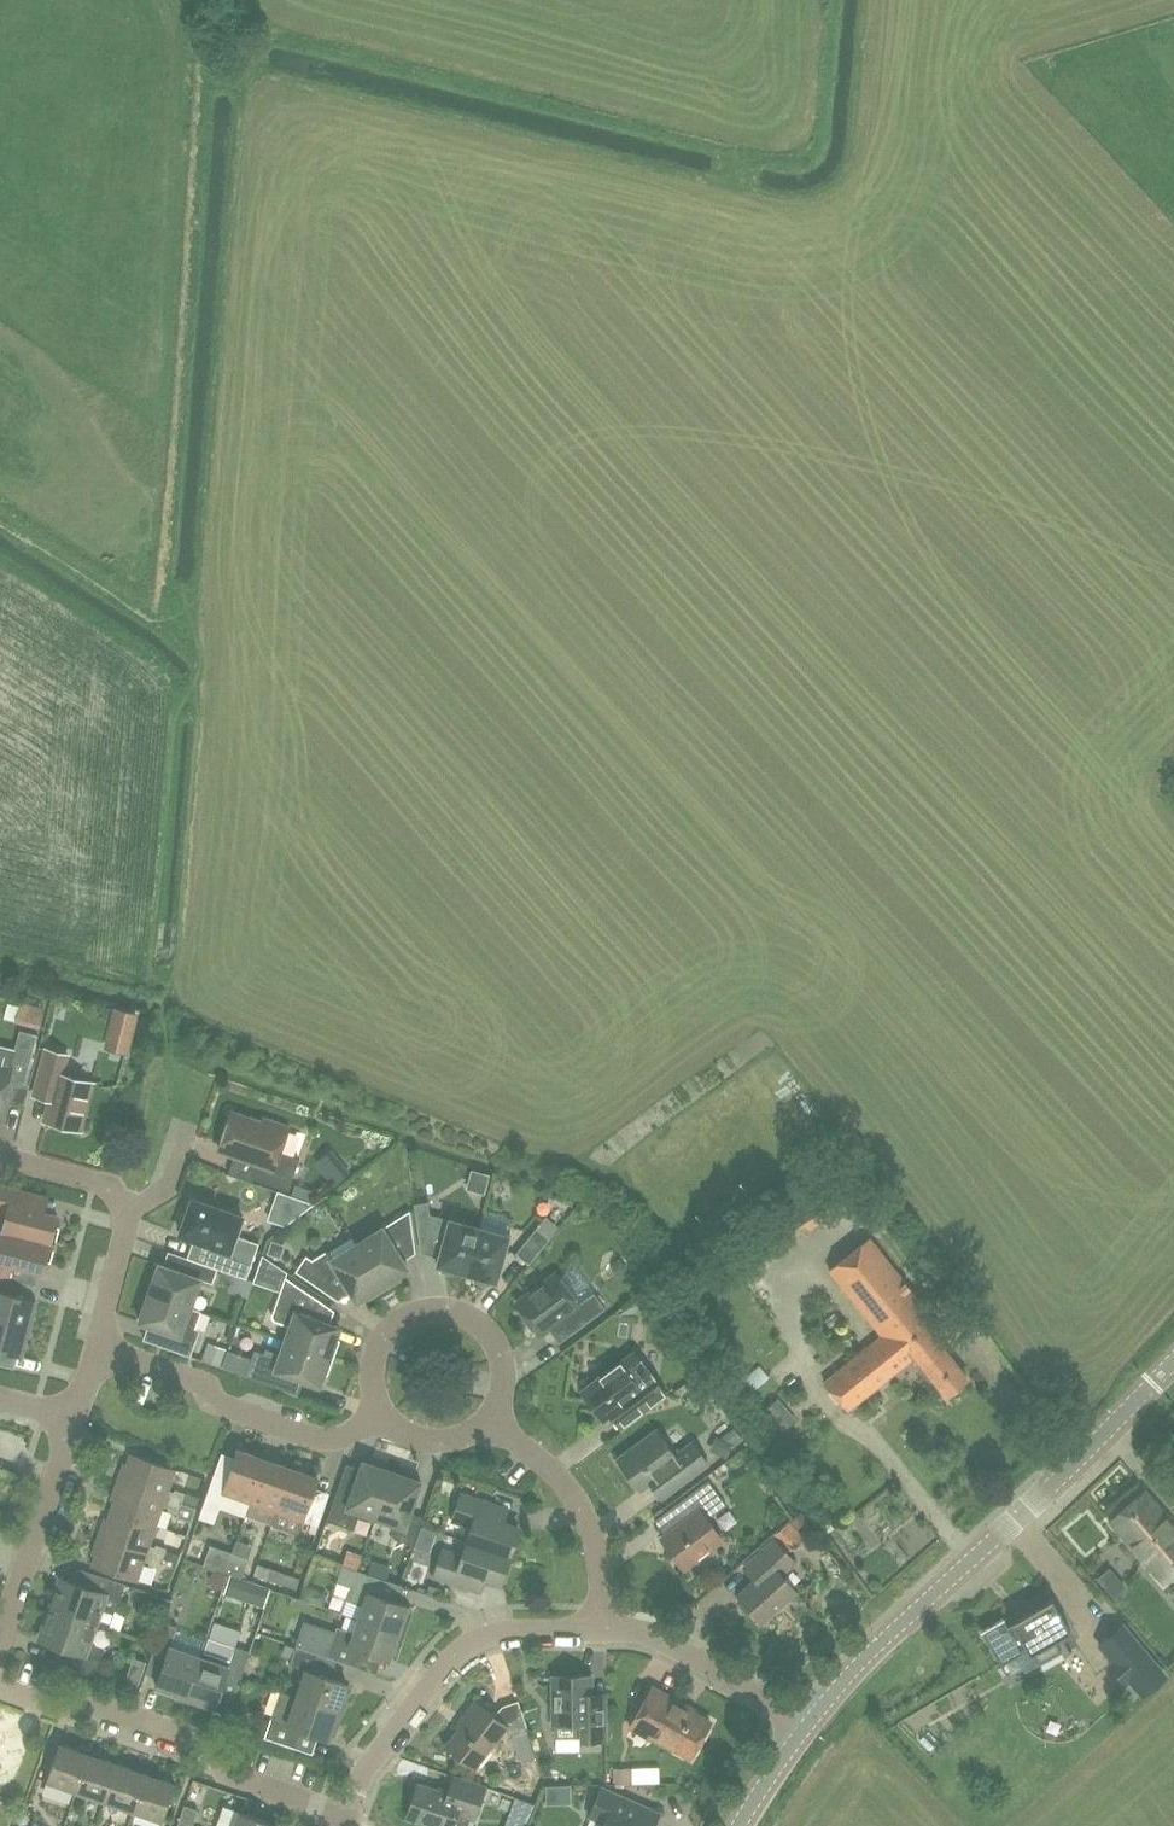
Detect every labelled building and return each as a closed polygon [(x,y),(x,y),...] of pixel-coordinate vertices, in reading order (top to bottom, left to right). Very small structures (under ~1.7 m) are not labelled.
[(48,1025),(52,1009),(22,1002),(18,1017),(48,1025)] [(131,1031),(135,1015),(117,1010),(113,1026),(131,1031)] [(39,1035),(21,1031),(11,1070),(0,1067),(0,1109),(2,1109),(10,1080),(26,1084),(39,1035)] [(81,1131),(94,1083),(63,1075),(69,1055),(48,1050),(35,1096),(51,1100),(46,1121),(81,1131)] [(263,1124),(232,1113),(220,1150),(258,1163),(253,1178),(289,1191),(300,1160),(280,1153),(289,1128),(265,1120),(263,1124)] [(812,1195),(795,1172),(769,1191),(785,1213),(741,1245),(756,1268),(833,1213),(817,1190),(812,1195)] [(63,1221),(58,1219),(59,1216),(45,1213),(49,1198),(0,1185),(0,1213),(7,1215),(3,1231),(57,1245),(63,1221)] [(211,1267),(218,1269),(247,1279),(259,1244),(236,1236),(243,1217),(193,1200),(188,1214),(182,1215),(178,1227),(182,1232),(180,1235),(218,1248),(211,1267)] [(467,1274),(479,1229),(430,1215),(428,1202),(414,1204),(418,1233),(433,1231),(446,1235),(437,1266),(441,1267),(443,1272),(455,1276),(459,1272),(467,1274)] [(357,1244),(385,1290),(401,1280),(398,1276),(408,1270),(390,1241),(412,1227),(410,1211),(357,1244)] [(529,1265),(550,1239),(537,1228),(516,1254),(529,1265)] [(508,1237),(479,1229),(467,1274),(475,1276),(476,1282),(488,1285),(492,1281),(496,1282),(509,1237),(508,1237)] [(3,1231),(0,1230),(0,1275),(36,1284),(40,1270),(44,1271),(45,1268),(50,1269),(57,1245),(3,1231)] [(945,1394),(967,1376),(936,1337),(945,1330),(868,1235),(827,1268),(881,1335),(824,1380),(847,1408),(914,1354),(945,1394)] [(369,1300),(385,1290),(357,1244),(332,1260),(327,1252),(312,1261),(306,1256),(295,1272),(323,1291),(333,1276),(338,1273),(356,1302),(367,1296),(369,1300)] [(218,1269),(211,1267),(191,1259),(186,1274),(160,1264),(150,1293),(201,1312),(201,1311),(191,1307),(201,1280),(213,1284),(218,1269)] [(36,1284),(0,1275),(0,1320),(29,1328),(37,1300),(32,1299),(36,1284)] [(578,1305),(557,1276),(517,1305),(539,1335),(565,1315),(576,1330),(605,1309),(594,1294),(578,1305)] [(285,1341),(334,1358),(340,1341),(335,1339),(340,1327),(311,1317),(318,1299),(285,1277),(272,1316),(274,1321),(290,1327),(285,1341)] [(195,1328),(201,1312),(150,1293),(139,1322),(168,1333),(163,1347),(191,1357),(200,1330),(195,1328)] [(22,1355),(29,1328),(0,1320),(0,1349),(22,1355)] [(328,1376),(334,1358),(285,1341),(281,1355),(266,1349),(264,1354),(255,1351),(246,1376),(278,1387),(283,1374),(319,1386),(323,1375),(328,1376)] [(650,1369),(635,1349),(581,1389),(603,1419),(609,1414),(620,1430),(668,1394),(650,1369)] [(760,1394),(778,1383),(769,1370),(752,1381),(760,1394)] [(648,1481),(660,1497),(708,1462),(692,1440),(674,1453),(657,1429),(618,1458),(640,1487),(648,1481)] [(250,1503),(265,1460),(239,1450),(228,1480),(214,1475),(199,1518),(214,1523),(224,1494),(250,1503)] [(182,1503),(185,1493),(175,1490),(174,1492),(168,1490),(175,1470),(131,1455),(128,1464),(124,1463),(118,1481),(182,1503)] [(376,1518),(392,1472),(384,1469),(383,1464),(371,1459),(367,1463),(363,1462),(352,1494),(338,1489),(327,1521),(354,1530),(360,1513),(376,1518)] [(265,1460),(250,1503),(246,1515),(272,1524),(291,1469),(265,1460)] [(272,1524),(298,1533),(318,1478),(291,1469),(272,1524)] [(392,1472),(376,1518),(390,1523),(389,1526),(394,1539),(414,1546),(424,1519),(410,1514),(421,1482),(417,1481),(416,1475),(404,1471),(400,1474),(392,1472)] [(685,1567),(723,1538),(708,1518),(727,1503),(709,1479),(655,1519),(666,1533),(662,1536),(685,1567)] [(155,1524),(162,1504),(169,1507),(168,1509),(178,1512),(182,1503),(118,1481),(111,1500),(115,1501),(112,1510),(155,1524)] [(1146,1490),(1111,1519),(1165,1583),(1173,1575),(1173,1524),(1146,1490)] [(508,1555),(517,1527),(505,1523),(510,1509),(461,1493),(452,1519),(471,1526),(467,1540),(508,1555)] [(182,1503),(178,1512),(177,1516),(191,1520),(195,1507),(182,1503)] [(148,1542),(155,1524),(112,1510),(108,1520),(105,1519),(99,1536),(164,1558),(178,1563),(180,1554),(167,1550),(168,1548),(157,1545),(156,1547),(150,1546),(151,1543),(148,1542)] [(160,1569),(164,1558),(99,1536),(92,1555),(96,1556),(93,1565),(137,1580),(145,1560),(150,1562),(149,1565),(160,1569)] [(762,1619),(796,1589),(781,1572),(795,1560),(775,1538),(745,1565),(756,1578),(739,1593),(740,1594),(738,1599),(748,1610),(754,1609),(762,1619)] [(487,1577),(499,1581),(508,1555),(467,1540),(462,1554),(442,1548),(433,1576),(482,1592),(487,1577)] [(241,1577),(248,1558),(233,1552),(226,1571),(241,1577)] [(1119,1562),(1105,1569),(1117,1592),(1130,1585),(1119,1562)] [(358,1617),(399,1630),(401,1625),(406,1626),(411,1609),(407,1608),(408,1603),(380,1593),(385,1578),(343,1564),(337,1582),(350,1586),(346,1599),(363,1605),(358,1617)] [(50,1609),(95,1625),(96,1624),(110,1629),(126,1584),(98,1575),(93,1590),(60,1579),(50,1609)] [(1056,1640),(1071,1631),(1052,1599),(1011,1622),(1012,1623),(1008,1625),(1003,1618),(981,1631),(982,1632),(1002,1667),(1024,1654),(1024,1653),(1028,1651),(1030,1655),(1034,1652),(1040,1663),(1062,1651),(1056,1640)] [(89,1643),(95,1625),(50,1609),(39,1639),(55,1645),(51,1659),(67,1665),(95,1675),(104,1648),(89,1643)] [(397,1637),(399,1630),(358,1617),(353,1631),(337,1626),(335,1632),(304,1621),(295,1646),(323,1655),(317,1672),(330,1677),(336,1660),(355,1666),(360,1649),(389,1659),(391,1654),(395,1656),(401,1639),(397,1637)] [(187,1698),(201,1656),(171,1646),(177,1627),(164,1622),(153,1655),(166,1659),(157,1687),(187,1698)] [(1165,1669),(1131,1630),(1114,1644),(1149,1684),(1166,1670),(1165,1669)] [(201,1656),(187,1698),(216,1707),(225,1680),(240,1685),(251,1652),(237,1647),(209,1639),(203,1656),(201,1656)] [(346,1683),(330,1677),(317,1672),(323,1655),(295,1646),(289,1664),(305,1670),(296,1696),(337,1710),(339,1703),(344,1705),(350,1688),(345,1687),(346,1683)] [(606,1693),(591,1693),(591,1675),(552,1676),(553,1723),(554,1723),(554,1738),(584,1738),(607,1738),(606,1693)] [(690,1756),(710,1721),(683,1706),(684,1703),(652,1685),(631,1723),(690,1756)] [(337,1710),(296,1696),(280,1690),(265,1736),(291,1745),(297,1727),(328,1737),(329,1733),(334,1735),(339,1718),(335,1717),(337,1710)] [(527,1730),(518,1700),(501,1707),(493,1716),(474,1701),(461,1718),(464,1720),(444,1746),(474,1768),(503,1729),(512,1736),(527,1730)] [(30,1723),(12,1731),(18,1745),(36,1737),(30,1723)] [(496,1753),(510,1763),(521,1747),(506,1738),(496,1753)] [(77,1790),(90,1753),(60,1743),(47,1780),(77,1790)] [(105,1800),(118,1763),(90,1753),(77,1790),(105,1800)] [(487,1773),(505,1780),(512,1764),(494,1757),(487,1773)] [(134,1810),(147,1773),(118,1763),(105,1800),(134,1810)] [(147,1773),(134,1810),(163,1820),(176,1783),(147,1773)] [(486,1786),(453,1775),(447,1794),(417,1784),(406,1816),(436,1825),(469,1825),(471,1817),(475,1819),(486,1786)] [(662,1807),(604,1782),(590,1815),(605,1821),(603,1825),(654,1825),(662,1807)] [(558,1804),(577,1802),(575,1785),(556,1787),(558,1804)] [(533,1805),(517,1799),(513,1810),(529,1817),(533,1805)] [(190,1825),(193,1825),(199,1809),(185,1804),(179,1822),(190,1825)] [(277,1823),(241,1811),(235,1825),(276,1825),(277,1823)]
